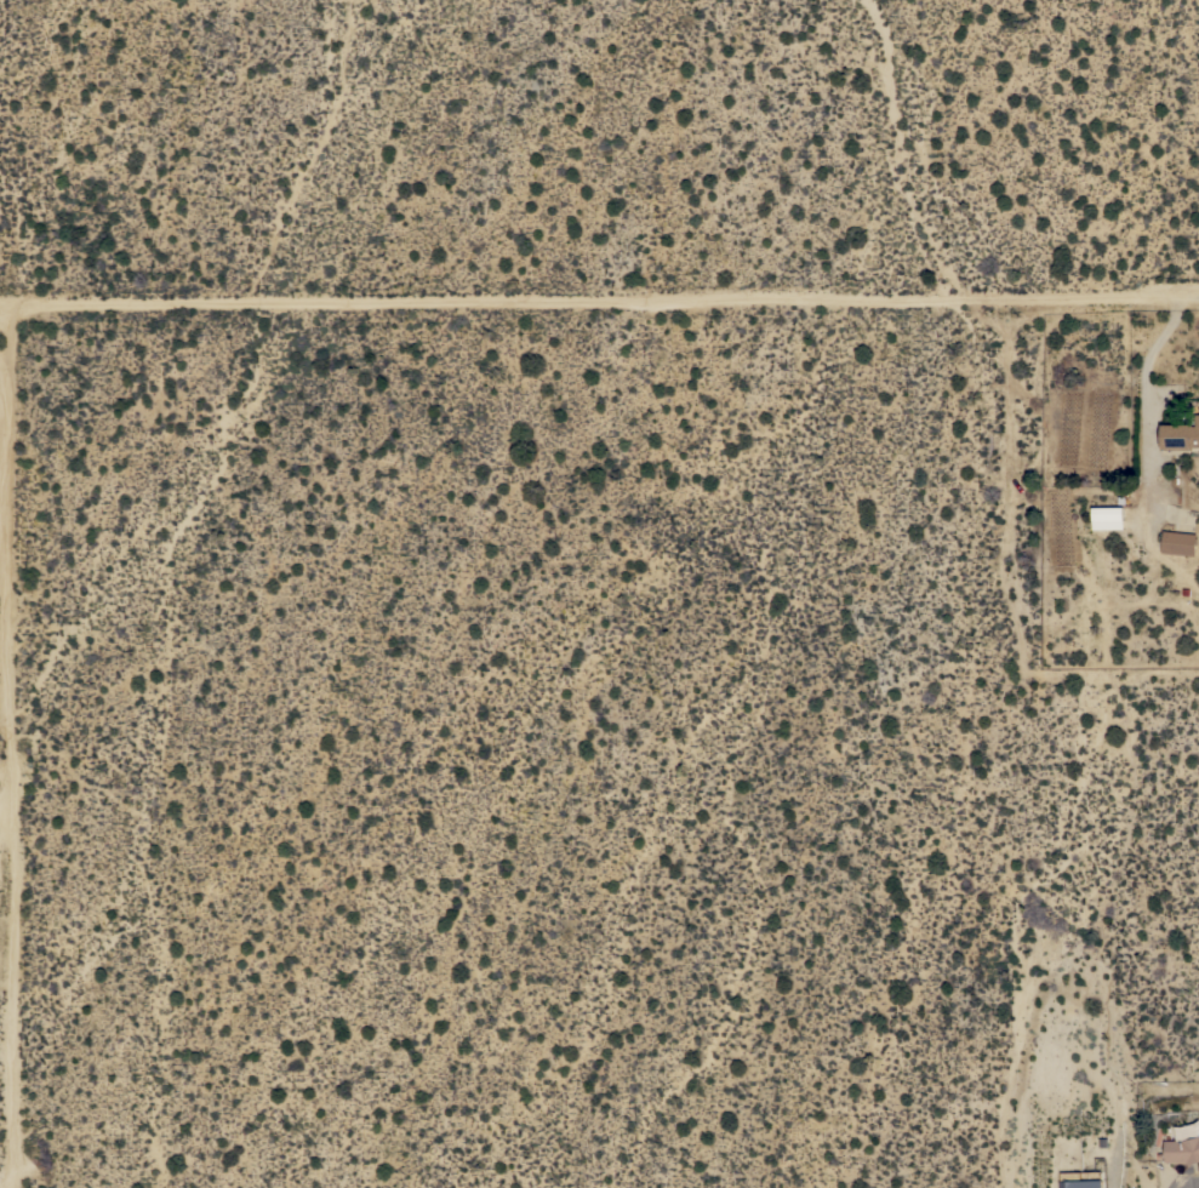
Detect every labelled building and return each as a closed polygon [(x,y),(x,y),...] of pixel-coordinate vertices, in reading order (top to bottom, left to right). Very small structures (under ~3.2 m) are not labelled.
[(1195,415),(1198,415),(1198,452),(1192,452),(1192,450),(1161,450),(1161,444),(1158,444),(1158,429),(1161,429),(1161,424),(1192,424),(1192,425),(1195,425),(1195,415)] [(1124,529),(1092,530),(1092,508),(1123,507),(1124,529)] [(1195,533),(1194,555),(1161,553),(1163,531),(1195,533)] [(1195,1123),(1198,1120),(1198,1161),(1187,1165),(1186,1163),(1165,1163),(1165,1140),(1176,1140),(1175,1126),(1182,1126),(1195,1123)] [(1102,1171),(1103,1187),(1060,1187),(1060,1181),(1062,1181),(1061,1172),(1102,1171)]
